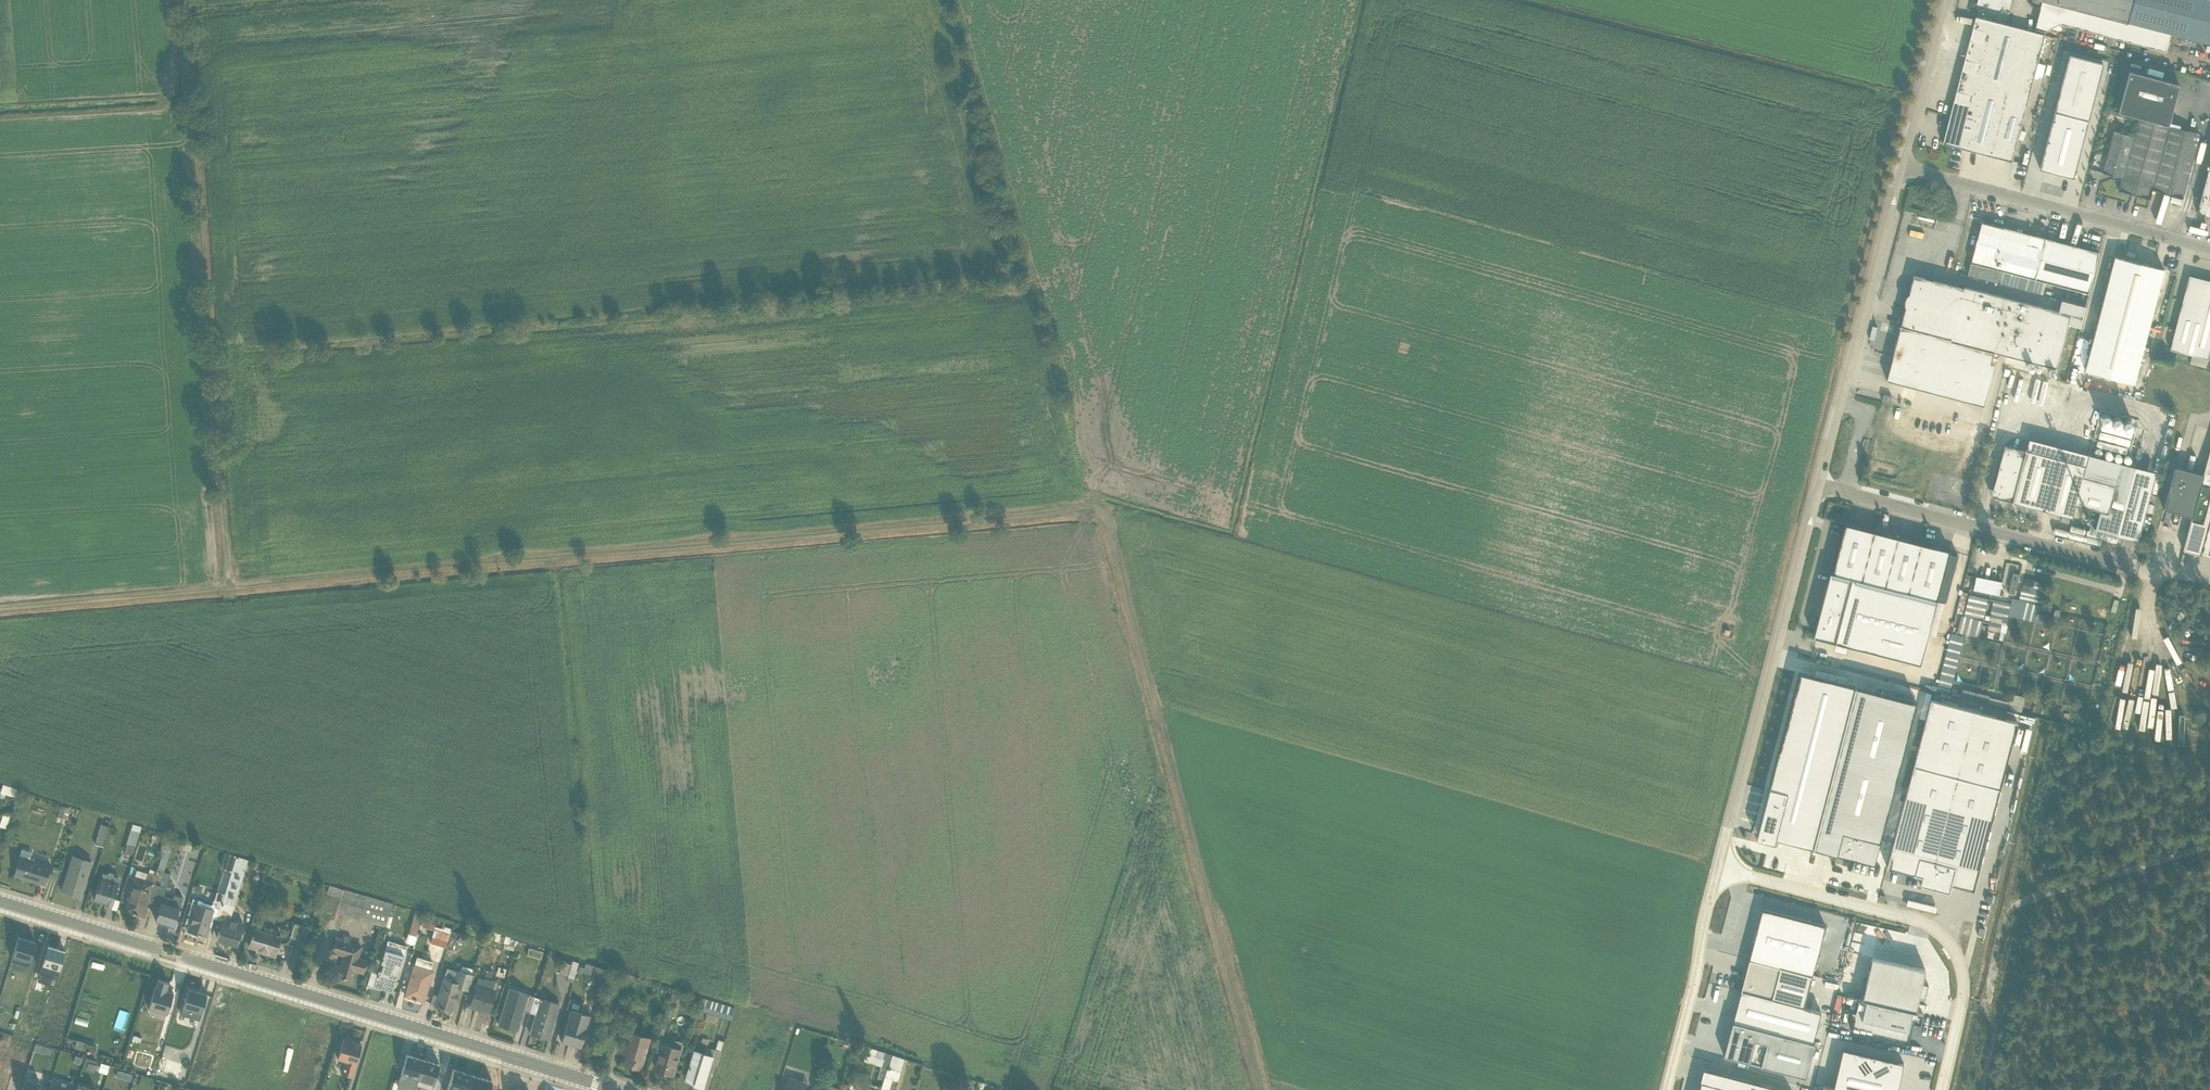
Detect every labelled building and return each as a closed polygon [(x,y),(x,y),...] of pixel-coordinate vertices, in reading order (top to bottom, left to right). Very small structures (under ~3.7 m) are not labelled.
[(2011,0),(1977,0),(1976,4),(2008,12),(2011,0)] [(2030,5),(2040,7),(2034,28),(2045,32),(2059,24),(2165,51),(2170,34),(2209,44),(2209,0),(2031,0),(2030,5)] [(2045,34),(1975,16),(1942,143),(2012,161),(2018,138),(2022,139),(2024,131),(2020,130),(2045,34)] [(2178,84),(2128,70),(2117,112),(2167,125),(2178,84)] [(2086,96),(2084,104),(2080,103),(2070,145),(2087,149),(2097,107),(2094,106),(2096,98),(2086,96)] [(2167,125),(2117,112),(2112,110),(2110,119),(2136,125),(2133,136),(2113,131),(2102,172),(2112,175),(2112,178),(2121,180),(2118,190),(2149,199),(2152,189),(2182,197),(2199,134),(2167,125)] [(2196,212),(2209,216),(2209,164),(2196,212)] [(2099,252),(1981,222),(1967,274),(2061,299),(2064,287),(2088,293),(2099,252)] [(2164,269),(2115,257),(2085,370),(2134,383),(2164,269)] [(1963,288),(1914,275),(1886,380),(1983,405),(1993,365),(1990,364),(1993,351),(2056,367),(2067,323),(2079,326),(2085,306),(2061,300),(2058,311),(1964,286),(1963,288)] [(2205,367),(2209,350),(2209,281),(2189,276),(2169,350),(2192,355),(2190,363),(2205,367)] [(1881,400),(1889,402),(1891,397),(1883,394),(1881,400)] [(2130,435),(2133,420),(2100,415),(2097,430),(2130,435)] [(2004,446),(1991,495),(2071,518),(2076,505),(2107,513),(2121,463),(2029,439),(2026,450),(2025,450),(2024,451),(2004,446)] [(2203,475),(2175,468),(2163,510),(2192,517),(2183,551),(2209,558),(2209,448),(2203,475)] [(1832,573),(1936,600),(1949,551),(1845,524),(1832,573)] [(1943,602),(1936,600),(1832,573),(1815,636),(1919,664),(1927,634),(1934,636),(1943,602)] [(1974,589),(1999,594),(2002,582),(1976,577),(1974,589)] [(2037,581),(2025,578),(2022,589),(2021,589),(2019,600),(2018,599),(2016,605),(2010,603),(2010,604),(2005,603),(2005,602),(1993,600),(1987,630),(1999,633),(1999,632),(2005,633),(2007,625),(2001,624),(2001,622),(2006,623),(2008,616),(2047,625),(2051,606),(2042,603),(2046,583),(2037,581)] [(1968,593),(1963,592),(1957,612),(1963,614),(1963,616),(1961,615),(1957,632),(1979,638),(1983,621),(1982,621),(1988,600),(1968,595),(1968,593)] [(1962,636),(1951,633),(1936,691),(1947,694),(1954,668),(1955,668),(1957,663),(1956,663),(1962,636)] [(2120,676),(2134,677),(2135,662),(2121,661),(2120,676)] [(1767,842),(1774,843),(1775,838),(1874,864),(1874,862),(1872,862),(1914,702),(1799,673),(1756,839),(1767,842)] [(1987,703),(2021,712),(2024,697),(2009,693),(2007,701),(1989,697),(1987,703)] [(1951,884),(1973,890),(2016,722),(1930,699),(1886,867),(1922,876),(1920,885),(1949,892),(1951,884)] [(8,794),(15,796),(18,788),(10,786),(8,794)] [(57,816),(67,819),(70,807),(60,804),(57,816)] [(94,842),(103,845),(109,826),(101,823),(94,842)] [(134,846),(135,846),(140,831),(139,831),(141,826),(132,823),(131,828),(130,828),(126,843),(124,851),(132,854),(134,846)] [(123,910),(142,916),(147,901),(153,903),(163,871),(168,856),(170,856),(173,847),(164,844),(164,843),(153,840),(151,847),(162,850),(161,853),(162,853),(156,871),(149,869),(148,872),(147,873),(136,869),(123,910)] [(193,851),(194,845),(189,844),(189,842),(184,840),(182,849),(193,851)] [(13,875),(45,884),(51,865),(29,858),(31,852),(21,849),(13,875)] [(200,933),(204,935),(210,917),(216,919),(222,901),(221,901),(235,855),(225,852),(221,866),(223,870),(214,899),(213,899),(211,905),(203,902),(202,900),(195,898),(194,903),(193,902),(187,921),(190,922),(188,930),(197,933),(197,934),(200,935),(200,933)] [(73,893),(80,896),(91,861),(73,855),(61,891),(72,894),(73,893)] [(217,939),(236,944),(242,922),(249,923),(254,908),(247,905),(242,921),(230,917),(248,858),(237,855),(222,901),(216,919),(223,920),(217,939)] [(50,878),(56,880),(59,870),(53,868),(50,878)] [(104,906),(111,908),(118,883),(116,882),(117,877),(113,875),(113,873),(109,871),(106,873),(102,872),(101,877),(100,877),(93,898),(105,902),(104,906)] [(155,919),(173,925),(182,897),(174,894),(173,898),(163,895),(170,874),(163,871),(153,903),(159,905),(155,919)] [(392,902),(327,884),(319,915),(337,920),(339,912),(385,925),(392,902)] [(405,942),(413,944),(423,911),(415,909),(405,942)] [(1825,925),(1762,909),(1749,959),(1812,976),(1825,925)] [(429,942),(447,947),(451,931),(441,928),(440,930),(434,928),(437,916),(427,913),(422,927),(433,930),(429,942)] [(304,940),(307,932),(310,933),(311,927),(294,922),(290,936),(304,940)] [(262,952),(274,956),(280,935),(255,927),(249,945),(263,950),(262,952)] [(451,931),(447,947),(458,951),(463,933),(452,930),(451,931)] [(509,967),(517,939),(491,931),(489,938),(490,938),(489,943),(507,949),(505,956),(506,956),(503,965),(509,967)] [(350,979),(353,969),(362,972),(366,959),(359,957),(362,945),(349,941),(351,936),(343,934),(342,937),(336,935),(331,952),(344,956),(338,975),(350,979)] [(11,959),(28,964),(35,941),(18,936),(11,959)] [(373,986),(391,992),(406,946),(387,940),(380,963),(383,964),(380,971),(378,970),(373,986)] [(467,950),(476,953),(480,943),(471,940),(467,950)] [(65,949),(48,944),(37,980),(54,986),(65,949)] [(526,955),(541,958),(543,951),(528,947),(526,955)] [(565,979),(572,981),(579,958),(570,955),(569,960),(571,960),(571,963),(562,960),(558,973),(567,976),(565,979)] [(1925,970),(1872,958),(1862,999),(1915,1012),(1918,998),(1925,999),(1927,985),(1921,983),(1925,970)] [(1803,1007),(1812,976),(1749,959),(1741,990),(1803,1007)] [(589,982),(603,986),(608,969),(584,962),(584,967),(578,965),(577,970),(591,974),(589,982)] [(416,999),(423,1001),(433,970),(415,964),(405,996),(409,997),(410,997),(413,998),(412,999),(416,1000),(416,999)] [(443,1007),(452,1010),(454,1002),(458,1003),(462,989),(468,990),(473,974),(471,973),(472,968),(461,965),(460,970),(457,969),(457,970),(447,967),(444,978),(442,978),(434,1004),(440,1006),(439,1007),(442,1008),(443,1007)] [(469,1006),(488,1011),(497,981),(479,975),(469,1006)] [(148,1007),(167,1013),(173,992),(166,989),(168,982),(158,978),(155,986),(154,986),(148,1007)] [(206,994),(188,988),(180,1013),(199,1018),(206,994)] [(498,1023),(517,1029),(523,1009),(529,1011),(534,996),(528,994),(528,993),(509,988),(498,1023)] [(1820,1012),(1803,1007),(1741,990),(1732,1022),(1812,1043),(1820,1012)] [(692,1001),(702,1004),(704,997),(694,994),(692,1001)] [(529,1033),(548,1039),(559,1003),(539,997),(534,996),(529,1011),(535,1013),(529,1033)] [(704,997),(702,1004),(700,1010),(707,1013),(705,1019),(716,1022),(719,1016),(726,1018),(730,1005),(704,997)] [(561,1041),(579,1046),(590,1013),(581,1010),(583,1002),(568,998),(565,1007),(570,1009),(561,1041)] [(1859,999),(1852,1030),(1908,1043),(1913,1022),(1920,1024),(1923,1013),(1915,1012),(1862,999),(1859,999)] [(1814,1044),(1812,1043),(1732,1022),(1723,1056),(1806,1077),(1814,1044)] [(642,1067),(652,1035),(633,1029),(625,1053),(627,1054),(625,1062),(626,1061),(642,1066),(642,1067)] [(656,1068),(674,1074),(684,1041),(671,1037),(669,1043),(663,1042),(656,1068)] [(342,1038),(337,1058),(345,1060),(341,1073),(351,1076),(356,1062),(355,1062),(361,1044),(342,1038)] [(685,1081),(704,1086),(711,1062),(717,1064),(722,1050),(721,1050),(724,1040),(719,1038),(716,1048),(706,1045),(704,1052),(695,1049),(685,1081)] [(893,1054),(878,1049),(876,1056),(865,1052),(863,1059),(881,1065),(877,1076),(885,1079),(893,1054)] [(1834,1089),(1840,1089),(1897,1089),(1903,1063),(1843,1049),(1834,1089)] [(412,1089),(414,1089),(423,1059),(406,1054),(397,1085),(412,1089)] [(885,1079),(883,1086),(881,1089),(889,1089),(893,1078),(898,1080),(904,1058),(893,1054),(885,1079)] [(82,1067),(94,1071),(97,1061),(85,1057),(82,1067)] [(431,1089),(439,1064),(423,1059),(414,1089),(423,1089),(424,1087),(431,1089)] [(472,1074),(453,1069),(447,1089),(467,1089),(472,1074)] [(24,1077),(10,1073),(4,1089),(20,1089),(24,1077)] [(491,1080),(472,1074),(467,1089),(489,1089),(491,1080)] [(39,1081),(24,1077),(20,1089),(37,1089),(39,1081)] [(985,1083),(978,1081),(976,1087),(978,1088),(977,1089),(982,1089),(985,1083)] [(1699,1081),(1697,1089),(1732,1089),(1699,1081)] [(846,1089),(821,1082),(819,1089),(846,1089)]
